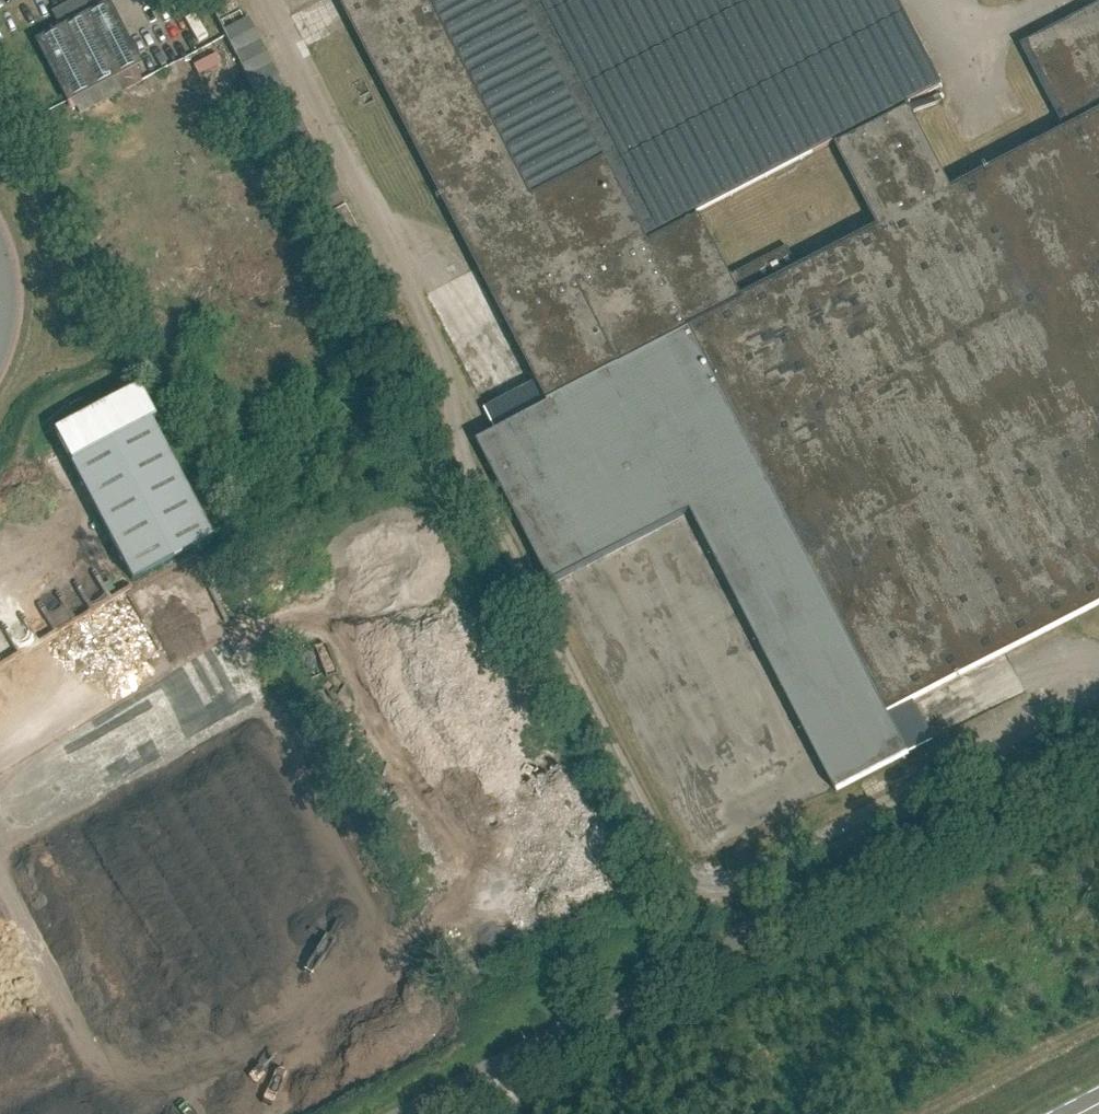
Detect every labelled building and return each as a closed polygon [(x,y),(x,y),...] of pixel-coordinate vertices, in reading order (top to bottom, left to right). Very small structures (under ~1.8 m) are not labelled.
[(112,1),(97,9),(93,0),(72,0),(53,10),(62,27),(36,40),(68,100),(78,95),(86,110),(148,78),(140,63),(143,61),(112,1)] [(538,381),(485,409),(497,432),(479,441),(698,864),(909,754),(940,738),(920,698),(1098,605),(1098,2),(1020,43),(1065,131),(952,190),(910,108),(907,109),(905,106),(943,86),(899,0),(340,0),(538,381)] [(225,29),(237,52),(260,41),(248,17),(225,29)] [(297,170),(321,217),(346,205),(321,157),(297,170)] [(155,420),(138,388),(54,432),(132,580),(211,538),(151,422),(155,420)]
